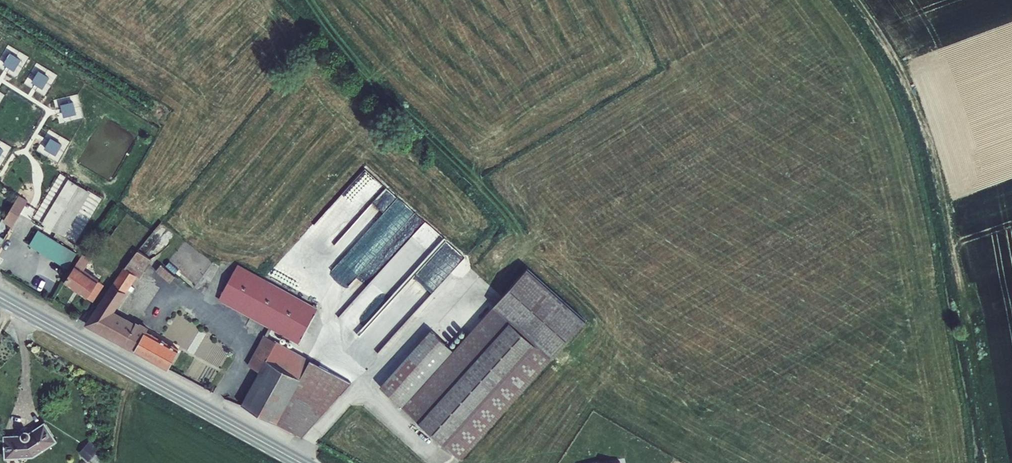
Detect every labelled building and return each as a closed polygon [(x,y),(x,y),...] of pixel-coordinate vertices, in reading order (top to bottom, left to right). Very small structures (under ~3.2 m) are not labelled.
[(22,60),(11,53),(3,64),(14,71),(22,60)] [(50,78),(39,71),(32,82),(43,89),(50,78)] [(74,101),(61,105),(64,117),(77,114),(74,101)] [(63,144),(51,138),(45,148),(57,155),(63,144)] [(91,193),(68,179),(42,223),(63,238),(91,193)] [(380,355),(451,271),(413,239),(428,221),(387,187),(376,200),(380,203),(378,205),(389,214),(381,224),(395,235),(387,244),(420,271),(362,340),(380,355)] [(28,201),(20,195),(4,222),(13,227),(28,201)] [(29,246),(67,269),(77,254),(38,230),(29,246)] [(152,261),(138,251),(125,268),(137,277),(140,278),(152,261)] [(83,254),(63,283),(86,299),(87,299),(98,281),(99,280),(84,270),(90,260),(83,254)] [(179,270),(169,262),(165,267),(174,275),(179,270)] [(165,267),(161,264),(156,271),(170,284),(176,277),(174,275),(165,267)] [(249,265),(230,298),(311,342),(329,309),(249,265)] [(137,277),(125,268),(124,267),(84,326),(167,371),(178,350),(147,332),(149,329),(140,323),(139,324),(136,323),(135,324),(114,313),(128,290),(131,286),(137,277)] [(445,333),(393,388),(470,462),(599,328),(544,275),(467,355),(445,333)] [(98,281),(87,299),(93,302),(104,285),(98,281)] [(171,335),(192,350),(203,335),(209,339),(212,335),(185,316),(171,335)] [(271,371),(288,340),(277,333),(259,364),(271,371)] [(252,404),(287,423),(323,359),(290,338),(288,340),(271,371),(252,404)] [(312,437),(364,383),(323,359),(287,423),(312,437)] [(22,436),(4,436),(4,445),(4,451),(5,460),(33,459),(58,443),(45,422),(30,432),(28,432),(27,432),(25,432),(24,433),(23,434),(22,436)] [(99,450),(90,441),(78,453),(88,462),(99,450)]
